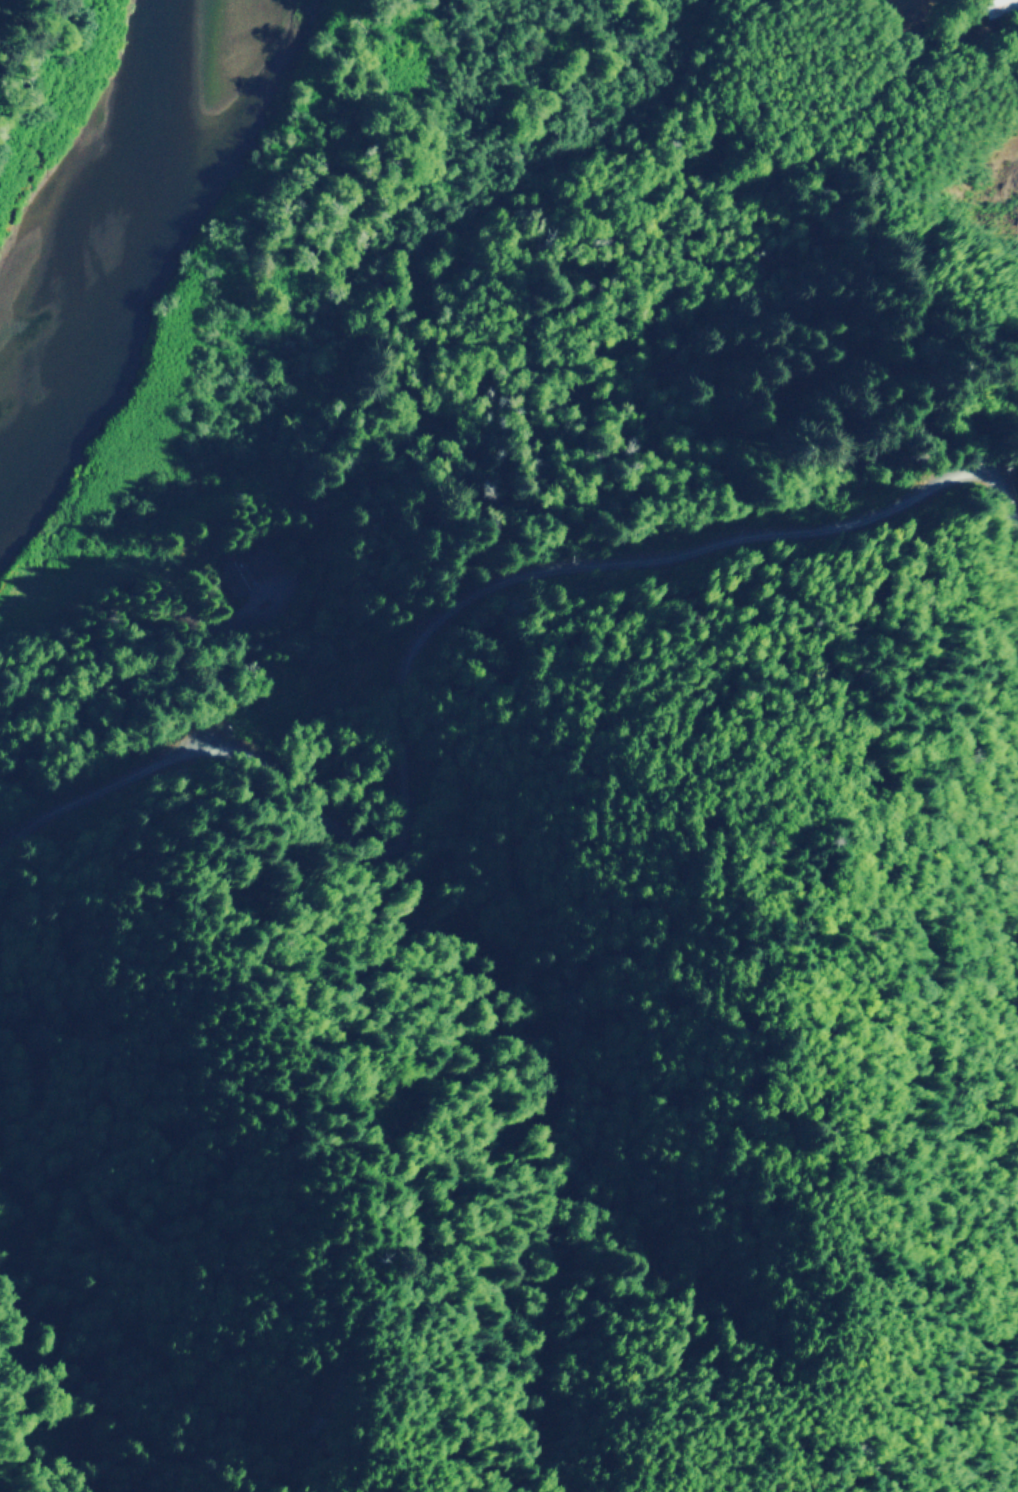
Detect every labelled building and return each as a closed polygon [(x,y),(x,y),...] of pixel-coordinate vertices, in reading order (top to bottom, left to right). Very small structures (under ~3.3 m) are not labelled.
[(987,15),(1017,6),(1017,0),(983,0),(987,15)]
